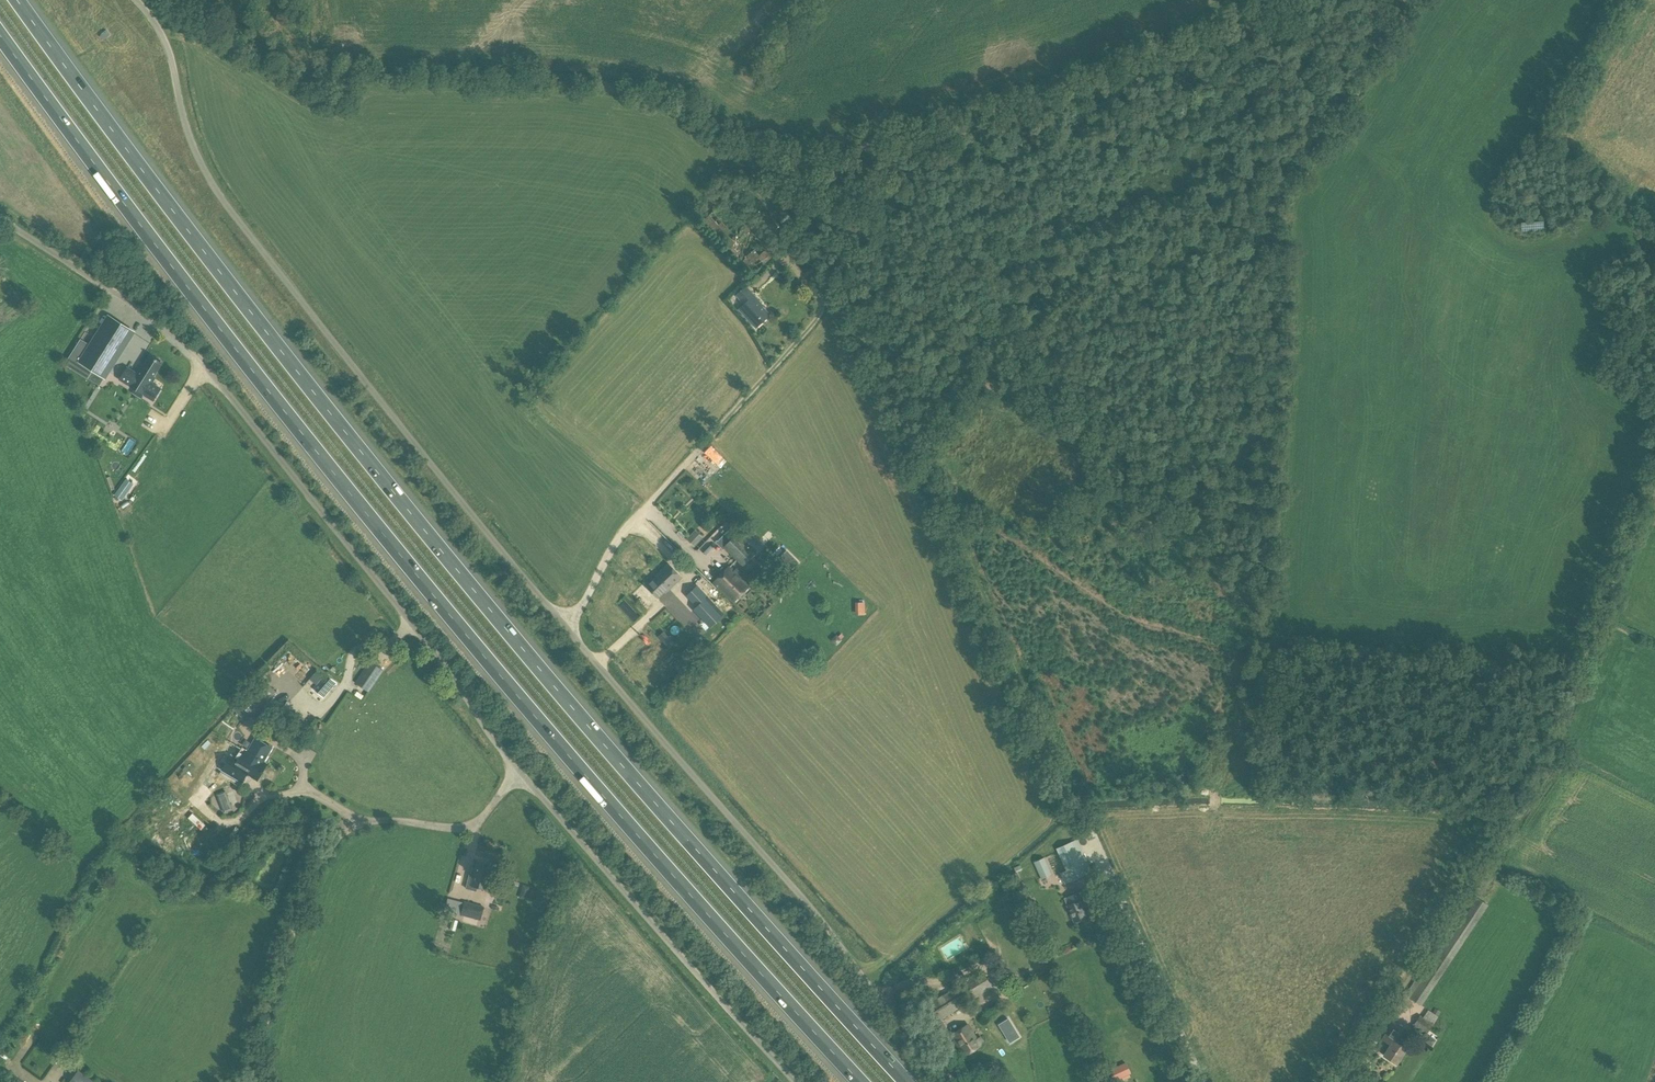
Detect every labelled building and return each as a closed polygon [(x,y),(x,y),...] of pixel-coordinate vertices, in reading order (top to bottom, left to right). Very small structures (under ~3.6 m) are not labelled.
[(724,202),(702,222),(752,276),(774,255),(724,202)] [(763,210),(756,217),(772,233),(779,226),(763,210)] [(785,227),(778,233),(787,243),(794,237),(785,227)] [(803,238),(798,241),(798,247),(803,250),(808,246),(808,241),(803,238)] [(747,287),(738,295),(746,303),(740,309),(757,327),(770,315),(762,307),(764,306),(747,287)] [(135,331),(107,314),(85,348),(78,344),(65,364),(78,372),(83,365),(105,378),(135,331)] [(127,367),(119,379),(152,400),(160,388),(150,381),(152,378),(153,378),(163,363),(150,354),(140,370),(141,370),(138,374),(127,367)] [(117,436),(109,438),(111,446),(119,444),(117,436)] [(108,490),(121,487),(113,452),(100,455),(108,490)] [(669,531),(674,526),(665,516),(660,521),(669,531)] [(692,529),(684,537),(689,542),(697,533),(692,529)] [(736,532),(722,546),(742,566),(760,546),(745,531),(739,536),(736,532)] [(799,560),(787,549),(779,557),(791,568),(799,560)] [(674,590),(688,578),(674,563),(661,576),(662,577),(652,586),(664,598),(673,589),(674,590)] [(731,567),(713,584),(732,603),(750,586),(731,567)] [(723,615),(696,586),(686,596),(696,607),(693,610),(709,628),(723,615)] [(854,612),(863,612),(863,600),(854,600),(854,612)] [(674,644),(669,638),(664,642),(669,648),(674,644)] [(361,674),(355,683),(369,692),(383,671),(369,661),(366,665),(361,674)] [(301,675),(313,684),(320,674),(308,665),(301,675)] [(326,674),(313,688),(324,697),(336,683),(326,674)] [(259,683),(240,704),(254,717),(273,696),(259,683)] [(353,716),(360,706),(360,705),(349,698),(342,709),(353,716)] [(350,720),(339,712),(336,717),(347,725),(350,720)] [(228,755),(220,768),(234,776),(239,768),(259,780),(269,763),(265,761),(274,747),(258,737),(249,751),(247,750),(240,763),(228,755)] [(234,810),(226,792),(218,795),(225,813),(234,810)] [(1077,839),(1056,849),(1067,871),(1060,874),(1065,884),(1092,872),(1077,839)] [(1045,858),(1034,863),(1042,880),(1053,875),(1045,858)] [(478,860),(471,885),(487,889),(494,864),(478,860)] [(1013,874),(1021,892),(1028,890),(1019,871),(1013,874)] [(1027,891),(1020,894),(1031,919),(1036,917),(1032,907),(1034,906),(1027,891)] [(1083,891),(1066,898),(1069,905),(1067,906),(1074,922),(1093,914),(1083,891)] [(1424,967),(1406,995),(1422,1006),(1489,906),(1477,898),(1429,970),(1424,967)] [(466,902),(463,915),(482,920),(485,907),(466,902)] [(922,977),(925,984),(937,980),(938,983),(951,979),(948,968),(922,977)] [(926,1006),(917,1012),(927,1028),(992,987),(982,971),(942,995),(938,989),(927,996),(931,1002),(925,1005),(926,1006)] [(1421,1016),(1414,1026),(1427,1034),(1442,1012),(1436,1009),(1433,1013),(1429,1010),(1424,1018),(1421,1016)] [(1394,1022),(1383,1040),(1391,1045),(1384,1056),(1397,1064),(1407,1049),(1402,1045),(1410,1033),(1394,1022)] [(968,1023),(950,1035),(964,1057),(982,1045),(981,1044),(985,1042),(981,1036),(978,1038),(968,1023)] [(1436,1042),(1429,1037),(1426,1042),(1433,1047),(1436,1042)] [(11,1046),(0,1040),(0,1048),(8,1052),(11,1046)] [(1126,1063),(1109,1070),(1114,1081),(1130,1074),(1126,1063)] [(4,1081),(22,1081),(0,1066),(0,1079),(4,1081)] [(71,1081),(93,1081),(79,1072),(71,1081)]
